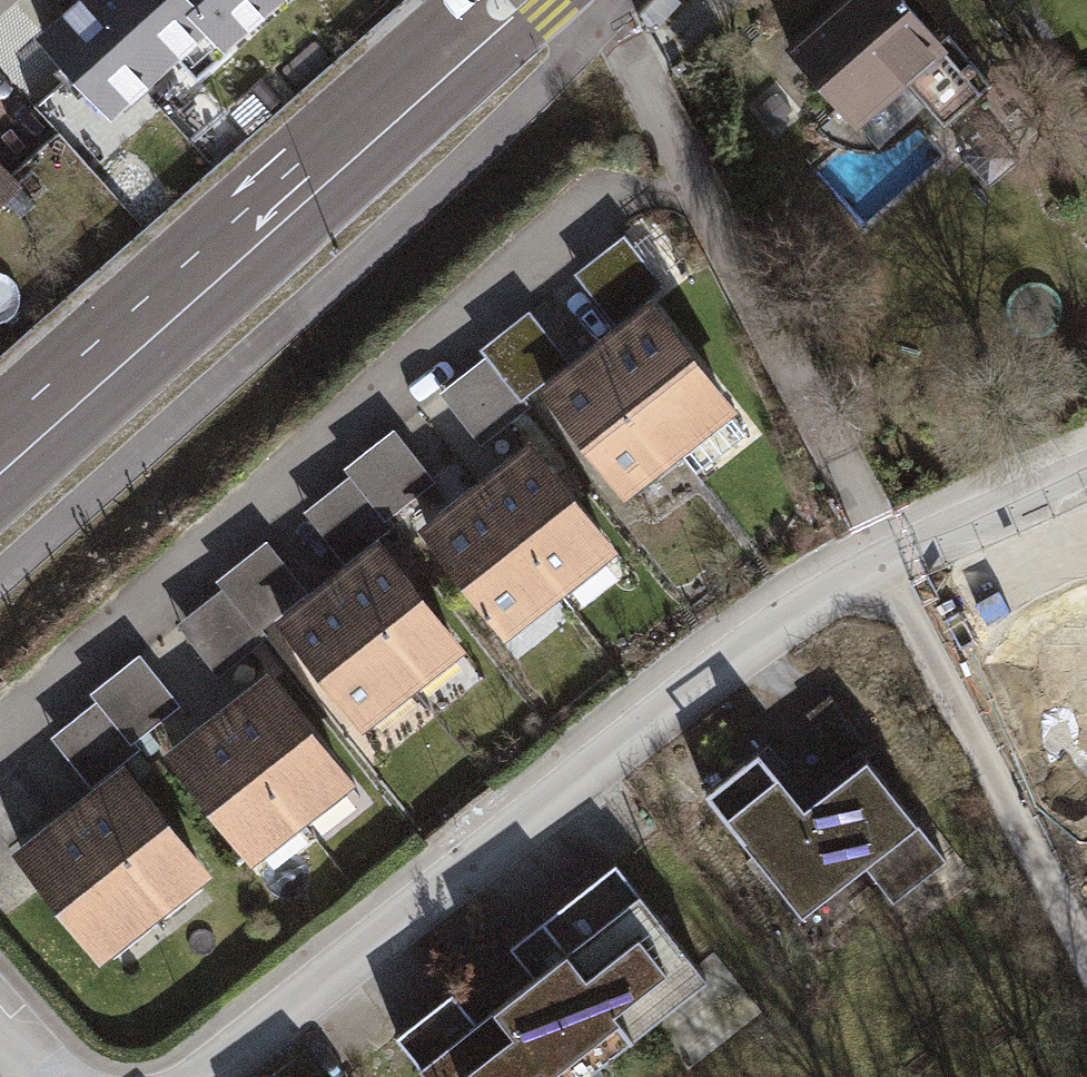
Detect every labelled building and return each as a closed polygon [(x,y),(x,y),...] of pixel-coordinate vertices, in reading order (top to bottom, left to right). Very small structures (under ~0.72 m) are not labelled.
[(200,81),(292,0),(79,0),(37,37),(114,124),(183,62),(200,81)] [(889,0),(831,0),(764,60),(838,143),(901,88),(936,127),(973,94),(889,0)] [(25,187),(0,159),(0,209),(25,187)] [(614,325),(667,284),(627,234),(575,275),(614,325)] [(630,499),(737,414),(645,301),(618,324),(578,356),(572,362),(539,387),(630,499)] [(486,348),(493,358),(524,398),(539,387),(572,362),(533,312),(486,348)] [(485,443),(531,408),(524,398),(493,358),(447,393),(485,443)] [(348,468),(353,475),(388,520),(435,483),(395,431),(348,468)] [(454,509),(423,534),(507,638),(614,553),(531,449),(500,473),(454,509)] [(396,530),(388,520),(353,475),(308,510),(351,565),(396,530)] [(228,591),(259,633),(309,596),(270,544),(220,581),(228,591)] [(316,601),(284,625),(363,728),(461,653),(382,551),(355,573),(316,601)] [(259,633),(228,591),(181,627),(219,677),(266,642),(259,633)] [(102,704),(133,746),(183,709),(144,658),(94,694),(102,704)] [(203,730),(169,756),(248,861),(349,784),(270,680),(238,704),(203,730)] [(133,746),(102,704),(54,740),(93,790),(140,755),(133,746)] [(769,744),(716,784),(811,907),(866,866),(891,898),(945,856),(860,746),(804,789),(769,744)] [(51,832),(18,858),(102,961),(211,873),(128,770),(94,797),(51,832)] [(517,942),(540,973),(479,1019),(456,988),(396,1033),(430,1076),(570,1076),(709,972),(624,861),(517,942)]
